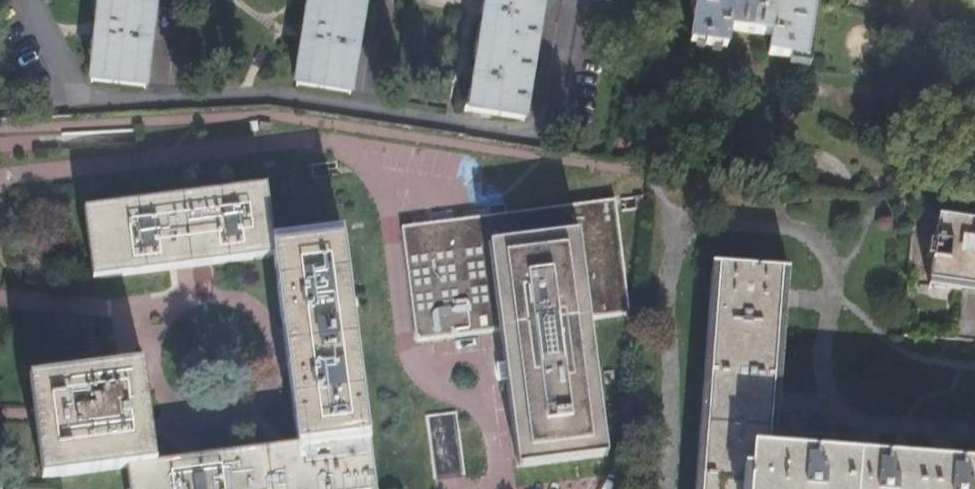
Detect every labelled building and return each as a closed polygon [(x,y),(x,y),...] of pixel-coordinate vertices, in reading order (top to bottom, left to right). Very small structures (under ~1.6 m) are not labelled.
[(91,80),(144,88),(154,0),(100,0),(91,80)] [(297,82),(351,92),(366,0),(311,0),(297,82)] [(448,108),(501,116),(526,0),(472,0),(448,108)] [(690,43),(726,49),(729,30),(770,37),(767,56),(803,62),(813,0),(697,0),(690,43)] [(127,368),(31,381),(43,480),(128,469),(131,488),(375,488),(342,233),(273,241),(266,189),(85,212),(94,281),(275,258),(299,446),(157,465),(148,399),(144,366),(127,368)] [(611,201),(398,229),(412,345),(498,334),(515,470),(604,458),(587,321),(626,316),(611,201)] [(926,259),(931,260),(927,285),(974,292),(974,224),(936,218),(933,245),(928,244),(926,259)] [(701,488),(974,488),(974,469),(767,454),(780,270),(717,264),(701,488)]
